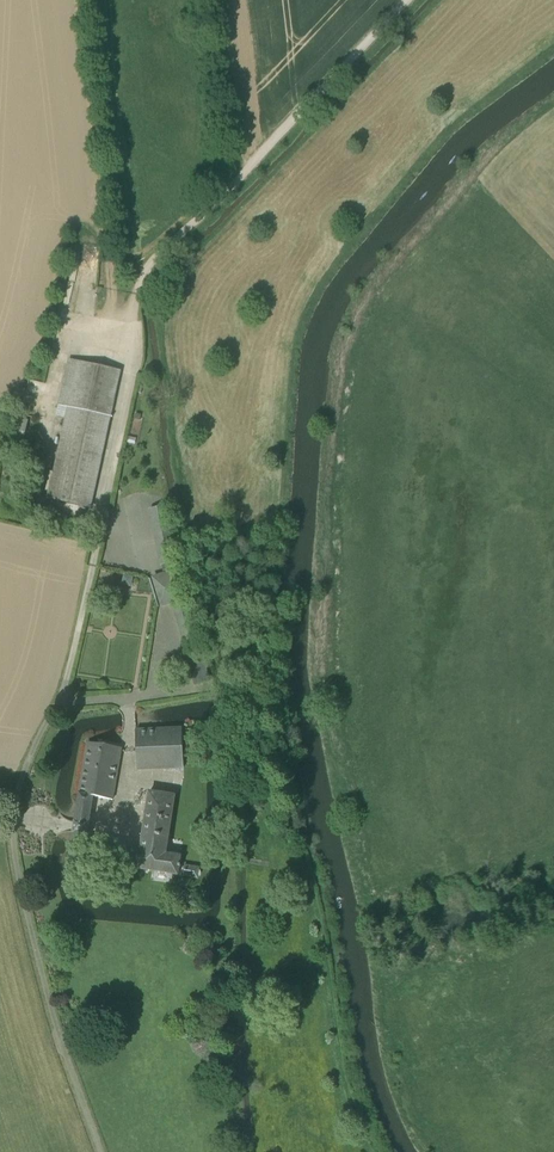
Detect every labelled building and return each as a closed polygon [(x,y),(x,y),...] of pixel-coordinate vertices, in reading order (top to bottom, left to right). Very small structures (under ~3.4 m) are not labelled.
[(47,499),(90,509),(111,416),(103,414),(113,370),(69,360),(59,405),(67,407),(65,418),(47,499)] [(121,371),(113,370),(103,414),(111,416),(121,371)] [(67,407),(59,405),(57,417),(65,418),(67,407)] [(150,509),(162,565),(174,563),(176,563),(164,506),(150,509)] [(176,572),(174,563),(162,565),(164,575),(176,572)] [(185,599),(176,572),(164,575),(153,579),(162,606),(173,603),(185,599)] [(187,659),(194,681),(208,677),(202,654),(189,658),(187,659)] [(210,681),(208,677),(194,681),(195,686),(210,681)] [(136,731),(137,770),(184,768),(182,729),(136,731)] [(88,742),(79,793),(93,796),(112,800),(121,748),(88,742)] [(149,792),(140,850),(137,869),(178,875),(179,865),(181,857),(166,854),(175,796),(149,792)] [(88,824),(93,796),(79,793),(74,822),(88,824)] [(87,835),(88,824),(74,822),(73,833),(87,835)] [(99,863),(110,865),(113,846),(86,841),(87,835),(73,833),(68,861),(71,861),(82,863),(83,861),(89,862),(89,865),(98,867),(99,863)] [(110,865),(137,869),(140,850),(113,846),(110,865)] [(178,875),(197,878),(199,868),(179,865),(178,875)]
